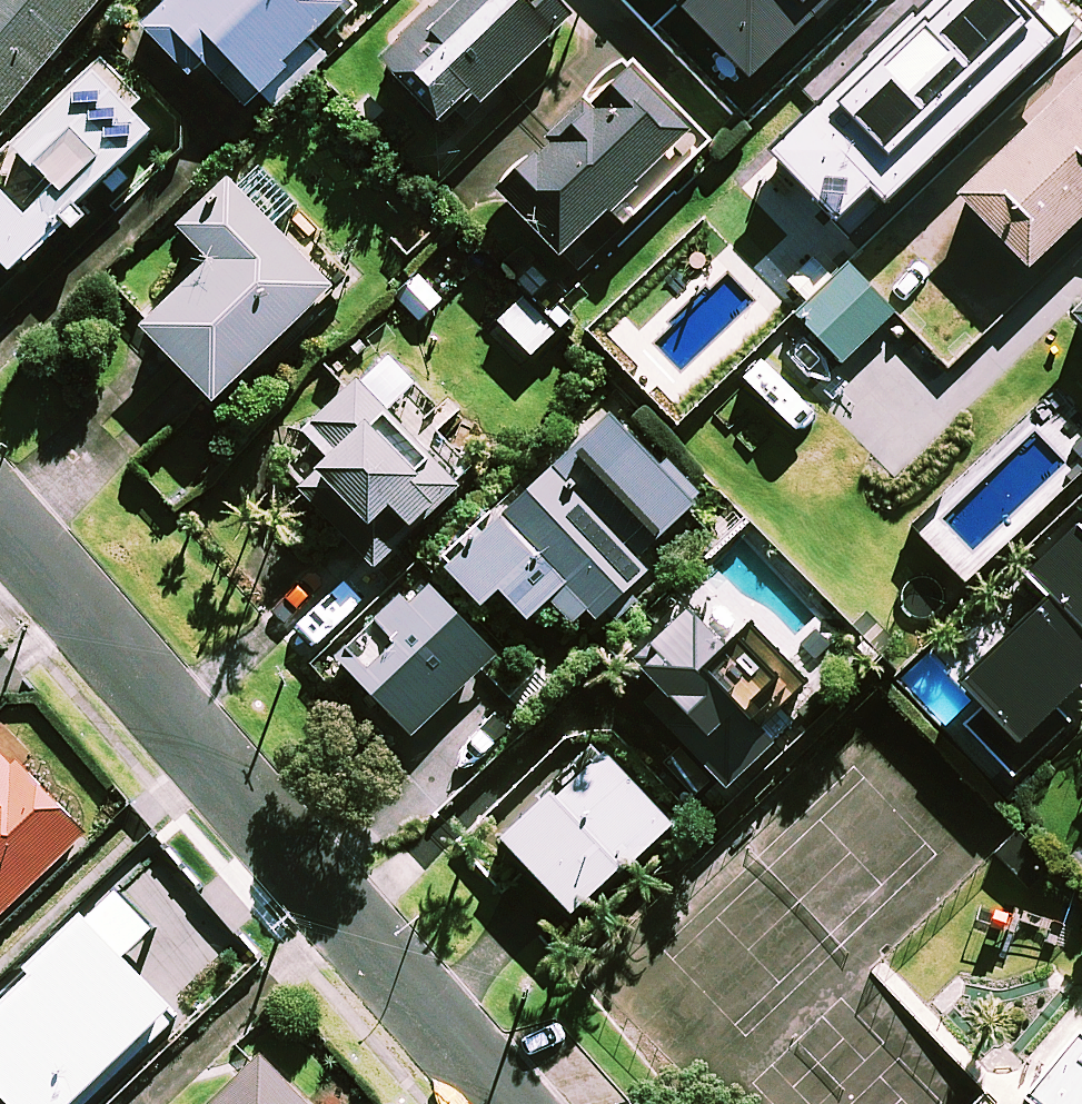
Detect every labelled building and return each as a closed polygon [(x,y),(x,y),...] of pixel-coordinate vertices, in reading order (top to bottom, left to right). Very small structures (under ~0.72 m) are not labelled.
[(106,0),(0,0),(0,122),(106,0)] [(348,0),(179,0),(149,29),(193,75),(206,63),(248,106),(352,5),(348,0)] [(559,0),(446,0),(385,62),(456,132),(573,14),(559,0)] [(749,63),(815,0),(689,0),(749,63)] [(1025,0),(917,0),(779,132),(835,191),(868,160),(905,199),(1068,45),(1025,0)] [(144,101),(103,59),(0,160),(0,254),(16,269),(157,130),(136,109),(144,101)] [(614,241),(598,224),(614,209),(631,226),(713,145),(632,62),(501,191),(582,273),(614,241)] [(958,191),(1027,263),(1081,210),(1081,73),(958,191)] [(337,287),(236,177),(184,226),(214,259),(145,323),(216,399),(337,287)] [(892,310),(847,265),(797,315),(842,360),(892,310)] [(556,332),(525,299),(501,321),(532,355),(556,332)] [(379,566),(477,467),(444,428),(462,412),(432,377),(419,388),(385,353),(307,431),(335,459),(303,491),(379,566)] [(696,491),(610,398),(477,520),(578,630),(649,565),(634,549),(696,491)] [(959,676),(989,706),(969,726),(1021,779),(1074,727),(1051,704),(1081,674),(1081,526),(1077,521),(1026,571),(1046,591),(959,676)] [(497,652),(426,576),(341,655),(412,731),(497,652)] [(731,751),(735,756),(810,687),(783,658),(800,642),(752,590),(745,598),(726,578),(714,589),(707,582),(632,651),(682,705),(671,715),(716,765),(731,751)] [(0,737),(0,911),(87,831),(0,737)] [(670,818),(605,746),(565,783),(549,765),(490,818),(571,907),(670,818)] [(0,972),(0,1086),(18,1103),(56,1103),(172,992),(115,934),(143,906),(106,869),(0,972)] [(1021,1103),(1081,1103),(1081,1043),(1081,1044),(1076,1039),(1021,1103)] [(258,1050),(205,1100),(208,1103),(309,1103),(258,1050)]
